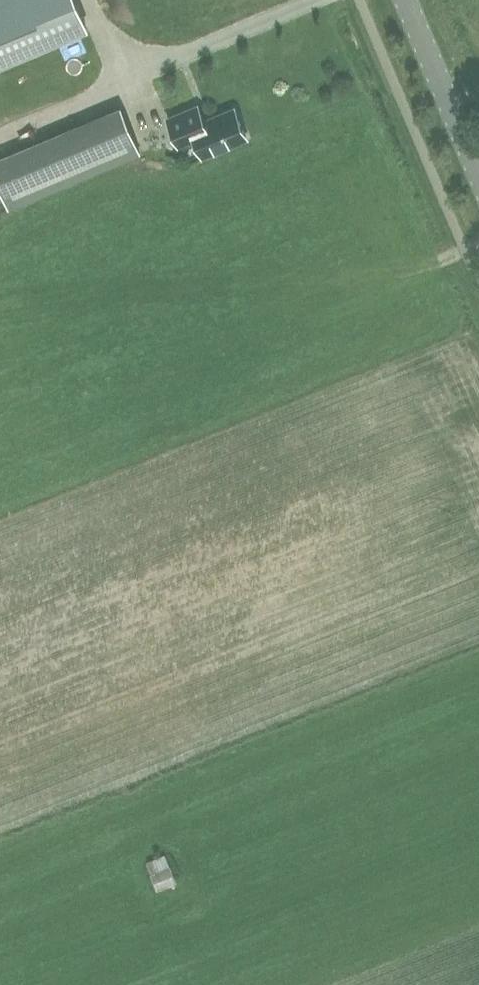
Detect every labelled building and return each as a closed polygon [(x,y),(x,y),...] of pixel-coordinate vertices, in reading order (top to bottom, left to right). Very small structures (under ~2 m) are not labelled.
[(52,1),(52,0),(0,0),(0,62),(97,28),(87,0),(54,0),(52,1)] [(207,158),(250,139),(238,110),(208,123),(201,108),(172,120),(183,148),(200,141),(207,158)] [(122,166),(144,156),(124,110),(102,121),(122,166)] [(158,889),(177,882),(166,853),(147,861),(158,889)]
